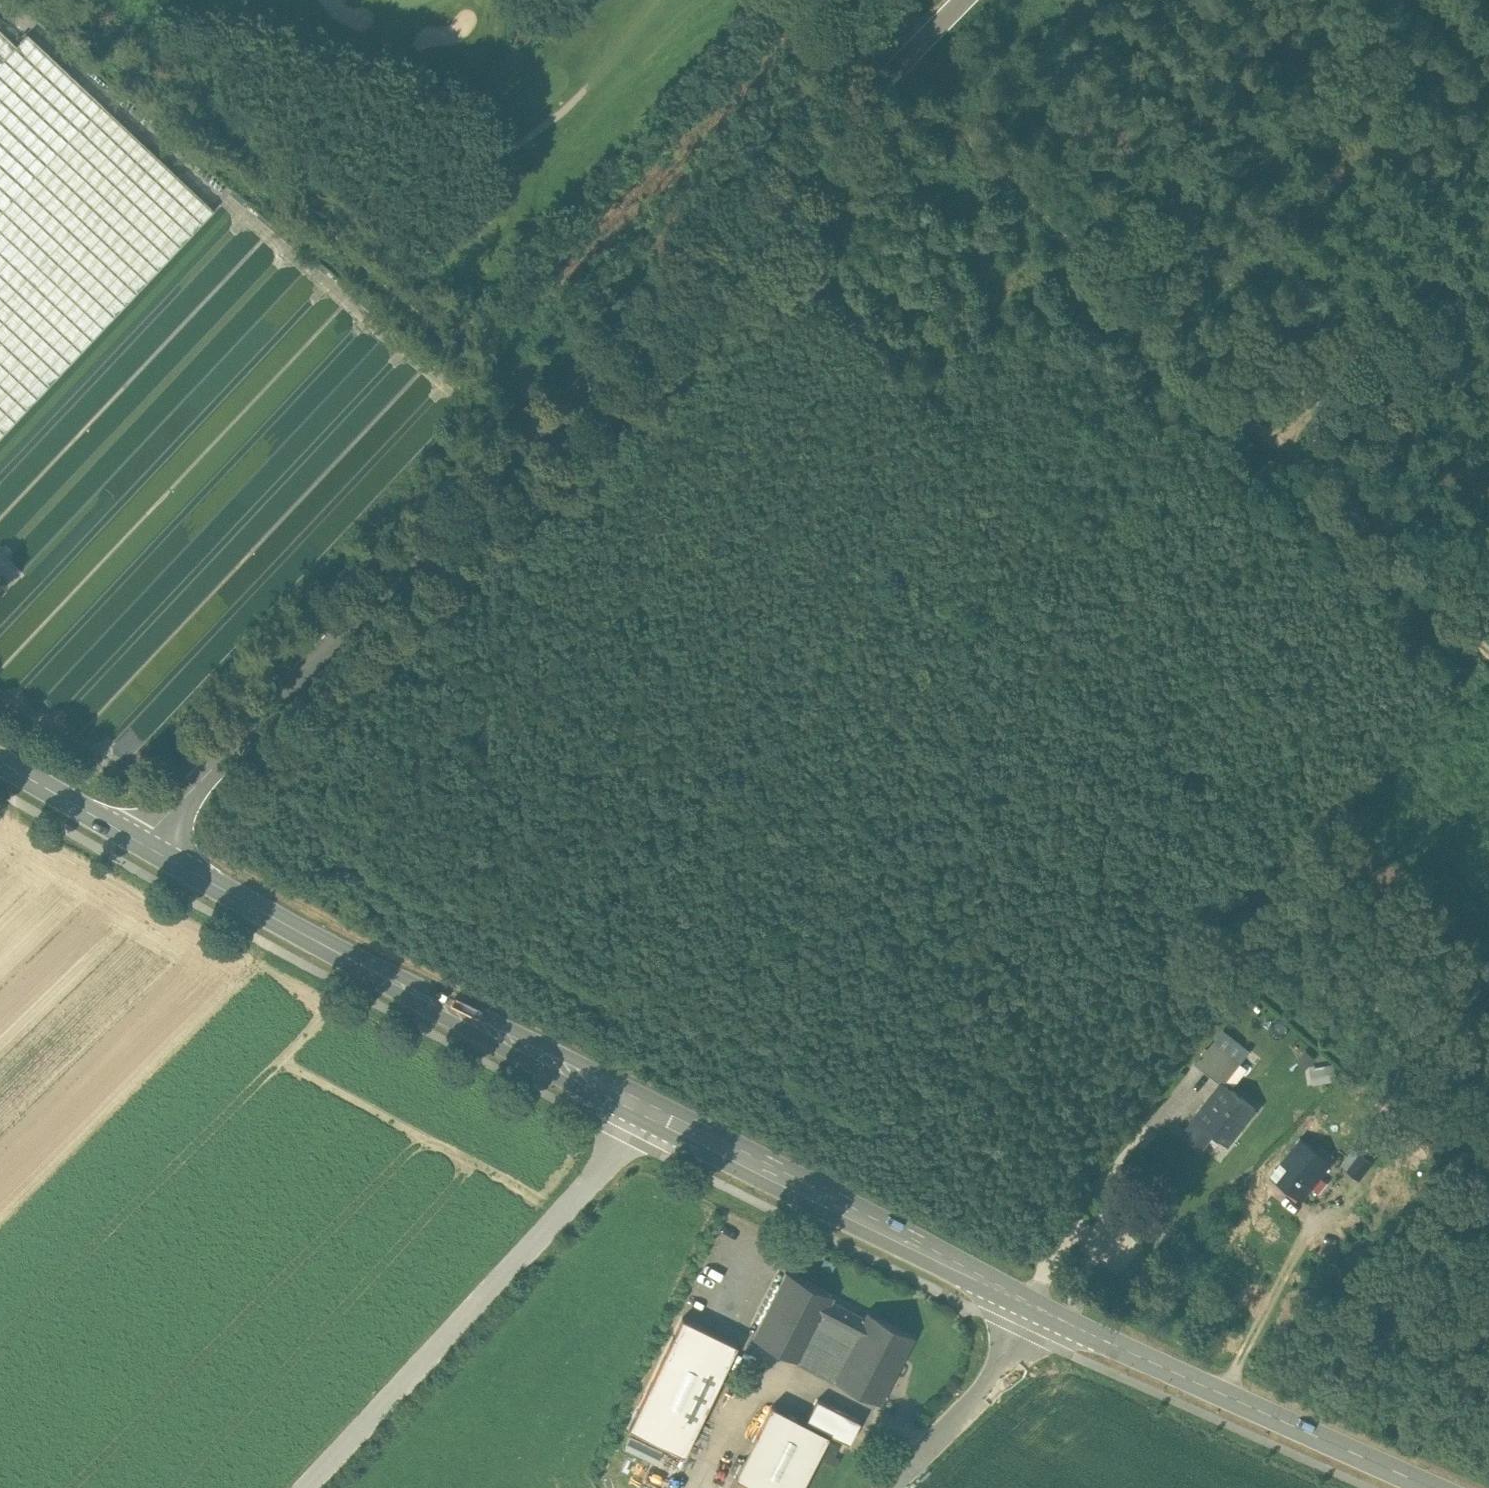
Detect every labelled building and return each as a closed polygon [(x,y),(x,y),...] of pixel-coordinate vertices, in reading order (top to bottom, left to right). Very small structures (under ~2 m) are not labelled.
[(0,28),(0,437),(215,209),(28,33),(17,44),(0,28)] [(1213,1041),(1197,1061),(1210,1071),(1226,1051),(1213,1041)] [(1255,1107),(1222,1081),(1196,1114),(1228,1140),(1255,1107)] [(1331,1159),(1302,1137),(1282,1161),(1289,1167),(1278,1180),(1301,1198),(1331,1159)] [(1361,1152),(1348,1169),(1359,1177),(1372,1160),(1361,1152)] [(834,1295),(786,1271),(753,1336),(800,1360),(822,1318),(832,1299),(834,1295)] [(1089,1290),(1075,1284),(1072,1291),(1071,1290),(1069,1295),(1084,1302),(1086,1298),(1085,1297),(1089,1290)] [(865,1316),(832,1299),(822,1318),(855,1335),(865,1316)] [(914,1335),(868,1311),(865,1316),(855,1335),(833,1377),(879,1401),(914,1335)] [(635,1426),(693,1451),(741,1341),(684,1316),(635,1426)] [(855,1335),(822,1318),(800,1360),(833,1377),(855,1335)] [(860,1420),(817,1398),(806,1419),(849,1441),(860,1420)] [(771,1404),(735,1475),(760,1487),(800,1487),(828,1433),(771,1404)] [(641,1438),(636,1452),(661,1460),(665,1447),(641,1438)] [(837,1447),(826,1441),(819,1455),(836,1464),(839,1457),(833,1454),(837,1447)]
